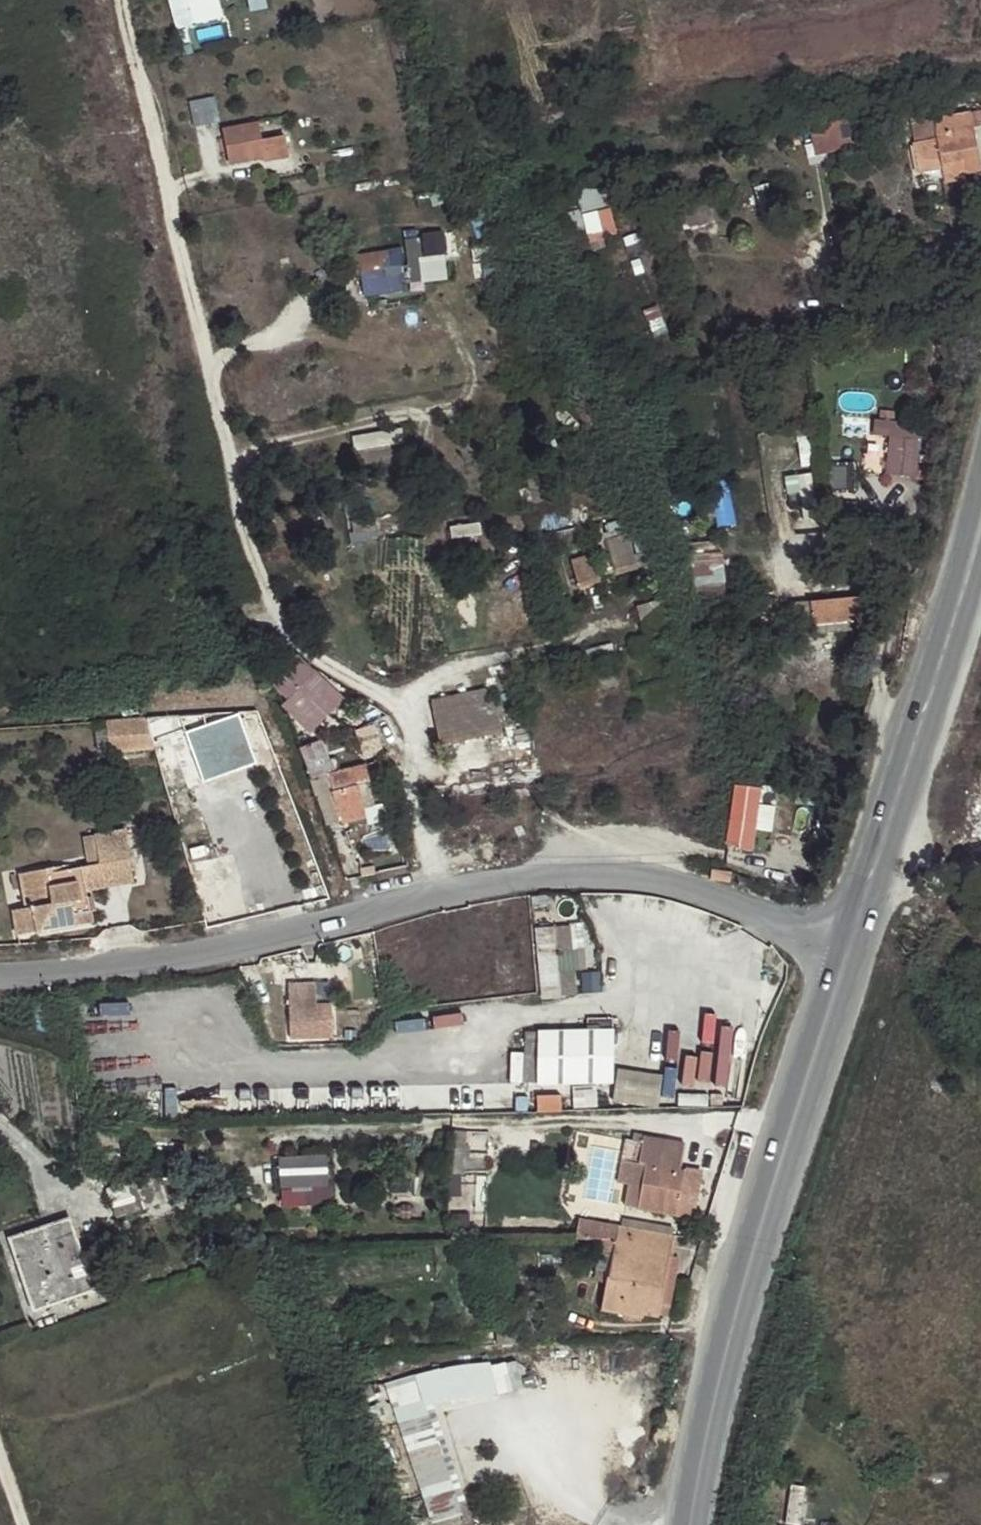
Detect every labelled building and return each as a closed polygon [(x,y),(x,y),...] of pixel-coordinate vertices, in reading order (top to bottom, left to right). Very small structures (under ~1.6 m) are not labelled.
[(175,31),(228,15),(224,0),(166,0),(175,31)] [(214,98),(191,103),(196,128),(220,123),(214,98)] [(968,112),(971,127),(980,125),(980,121),(979,110),(968,112)] [(971,127),(968,112),(923,122),(922,117),(909,118),(922,171),(943,168),(946,181),(964,178),(963,174),(979,170),(971,127)] [(857,118),(831,124),(837,155),(862,149),(857,118)] [(256,125),(225,131),(232,164),(264,158),(256,125)] [(577,190),(576,194),(580,209),(570,211),(572,221),(584,217),(587,229),(601,225),(603,237),(616,233),(610,207),(612,208),(606,182),(577,190)] [(580,209),(576,194),(561,198),(564,213),(570,211),(580,209)] [(364,245),(369,291),(456,282),(451,236),(364,245)] [(583,394),(573,399),(587,430),(598,426),(583,394)] [(918,478),(934,429),(882,412),(876,430),(896,437),(886,468),(918,478)] [(794,498),(817,496),(815,472),(792,474),(794,498)] [(373,518),(352,521),(354,532),(375,527),(373,518)] [(608,533),(618,576),(639,571),(632,536),(628,537),(624,522),(613,524),(614,531),(608,533)] [(698,583),(732,581),(729,540),(696,542),(698,583)] [(574,563),(579,587),(602,582),(596,559),(574,563)] [(740,590),(732,589),(731,608),(740,608),(740,590)] [(866,596),(813,601),(816,633),(853,629),(852,620),(868,619),(866,596)] [(299,658),(275,683),(289,697),(313,671),(299,658)] [(303,688),(329,712),(342,697),(317,674),(303,688)] [(432,701),(435,714),(495,701),(492,689),(432,701)] [(300,691),(286,706),(312,730),(326,715),(300,691)] [(495,701),(435,714),(440,744),(501,732),(495,701)] [(154,746),(150,713),(110,718),(114,751),(154,746)] [(195,732),(208,767),(237,756),(223,721),(195,732)] [(235,730),(242,749),(257,743),(250,724),(235,730)] [(368,752),(384,749),(379,724),(362,727),(368,752)] [(302,750),(311,773),(330,766),(321,742),(302,750)] [(370,782),(365,763),(313,777),(325,826),(339,821),(340,824),(365,817),(363,808),(375,805),(368,782),(370,782)] [(778,828),(781,786),(737,783),(732,845),(760,847),(762,827),(778,828)] [(174,797),(184,820),(197,815),(187,791),(174,797)] [(76,926),(74,914),(72,901),(82,899),(81,891),(87,890),(132,881),(123,831),(96,837),(101,864),(49,873),(54,904),(14,912),(18,934),(37,930),(38,933),(76,926)] [(711,880),(728,884),(730,873),(713,869),(711,880)] [(72,901),(74,914),(90,911),(87,890),(81,891),(82,899),(72,901)] [(573,970),(571,951),(569,926),(539,929),(545,996),(576,993),(573,970)] [(585,950),(571,951),(573,970),(586,969),(585,950)] [(290,985),(291,1038),(330,1037),(330,1020),(317,1021),(316,984),(290,985)] [(610,1031),(526,1033),(526,1083),(611,1081),(610,1031)] [(662,1076),(618,1069),(614,1101),(657,1107),(662,1076)] [(562,1088),(534,1088),(535,1098),(561,1099),(562,1088)] [(465,1113),(453,1114),(451,1173),(463,1172),(466,1131),(465,1131),(465,1113)] [(624,1160),(632,1161),(646,1164),(638,1202),(638,1208),(676,1215),(684,1172),(679,1172),(684,1143),(645,1136),(643,1144),(628,1141),(624,1160)] [(284,1153),(286,1205),(336,1203),(334,1151),(284,1153)] [(646,1164),(632,1161),(625,1199),(638,1202),(646,1164)] [(163,1202),(167,1200),(161,1178),(155,1179),(163,1202)] [(108,1188),(118,1216),(163,1202),(155,1179),(134,1180),(108,1188)] [(62,1242),(77,1238),(71,1218),(10,1239),(34,1309),(93,1289),(87,1268),(73,1273),(62,1242)] [(667,1257),(671,1235),(619,1226),(619,1228),(603,1228),(603,1238),(617,1238),(616,1245),(628,1248),(622,1279),(610,1277),(603,1310),(640,1316),(641,1314),(657,1316),(658,1314),(667,1257)] [(87,1268),(77,1238),(62,1242),(73,1273),(87,1268)] [(628,1248),(616,1245),(610,1277),(622,1279),(628,1248)] [(678,1259),(667,1257),(658,1314),(668,1316),(678,1259)] [(506,1344),(528,1343),(527,1325),(505,1326),(506,1344)] [(497,1327),(497,1345),(506,1344),(505,1326),(497,1327)] [(496,1391),(491,1363),(383,1382),(429,1524),(463,1515),(427,1406),(496,1391)]
